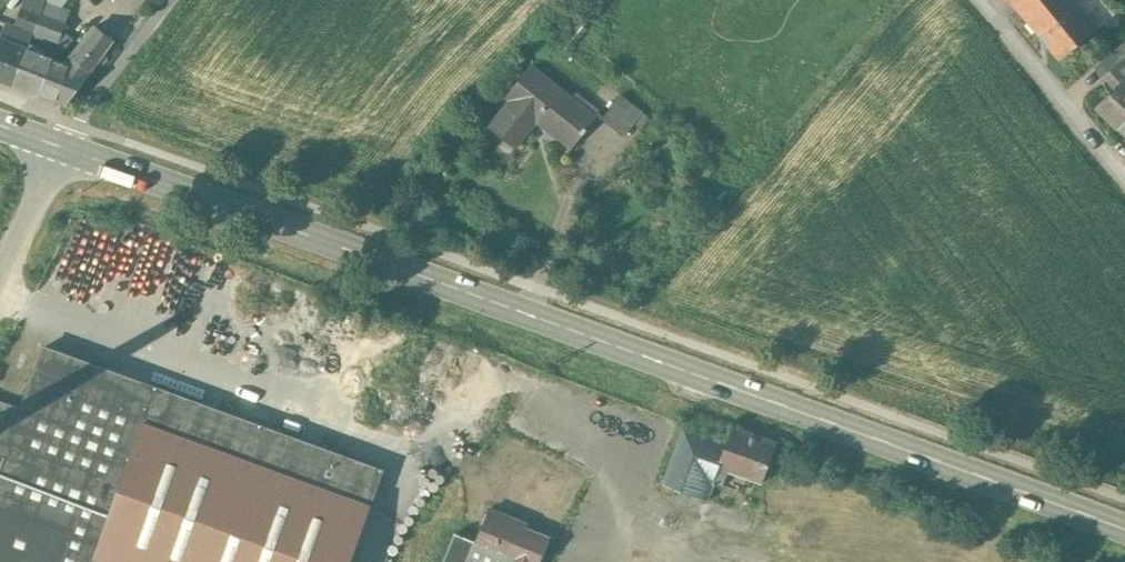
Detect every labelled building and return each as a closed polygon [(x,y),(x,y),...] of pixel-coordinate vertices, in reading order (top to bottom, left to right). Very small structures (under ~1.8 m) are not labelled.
[(37,0),(28,0),(26,6),(36,10),(40,1),(37,0)] [(71,10),(46,0),(42,12),(67,21),(71,10)] [(1012,3),(1060,59),(1098,28),(1075,0),(1016,0),(1012,3)] [(1081,2),(1103,21),(1112,11),(1100,0),(1083,0),(1081,2)] [(26,6),(24,5),(16,26),(34,32),(42,12),(36,10),(26,6)] [(67,21),(42,12),(34,32),(49,38),(60,42),(64,30),(67,21)] [(1,37),(0,40),(0,79),(14,85),(28,47),(34,32),(16,26),(11,41),(1,37)] [(97,26),(77,52),(75,50),(71,54),(74,56),(69,63),(55,58),(54,57),(40,94),(66,105),(115,40),(97,26)] [(28,47),(14,85),(40,94),(54,57),(55,58),(55,57),(74,38),(64,30),(60,42),(49,38),(43,53),(28,47)] [(1124,42),(1098,63),(1107,74),(1124,59),(1124,42)] [(1107,74),(1103,77),(1104,79),(1108,75),(1118,86),(1098,106),(1119,127),(1124,121),(1124,59),(1107,74)] [(595,117),(531,66),(508,95),(513,99),(490,128),(515,147),(537,119),(572,146),(595,117)] [(621,95),(604,117),(626,134),(635,123),(643,112),(621,95)] [(651,118),(643,112),(635,123),(642,129),(651,118)] [(45,347),(21,408),(8,404),(3,418),(0,426),(0,456),(4,457),(0,467),(0,561),(1,561),(350,561),(371,504),(370,504),(383,470),(45,347)] [(777,442),(733,426),(727,444),(728,444),(714,484),(716,485),(716,483),(723,485),(729,471),(737,474),(735,480),(745,484),(747,478),(762,483),(777,442)] [(727,444),(684,428),(664,484),(708,501),(714,484),(728,444),(727,444)] [(490,509),(476,541),(455,532),(455,533),(456,534),(444,561),(540,561),(550,538),(517,525),(519,521),(490,509)]
